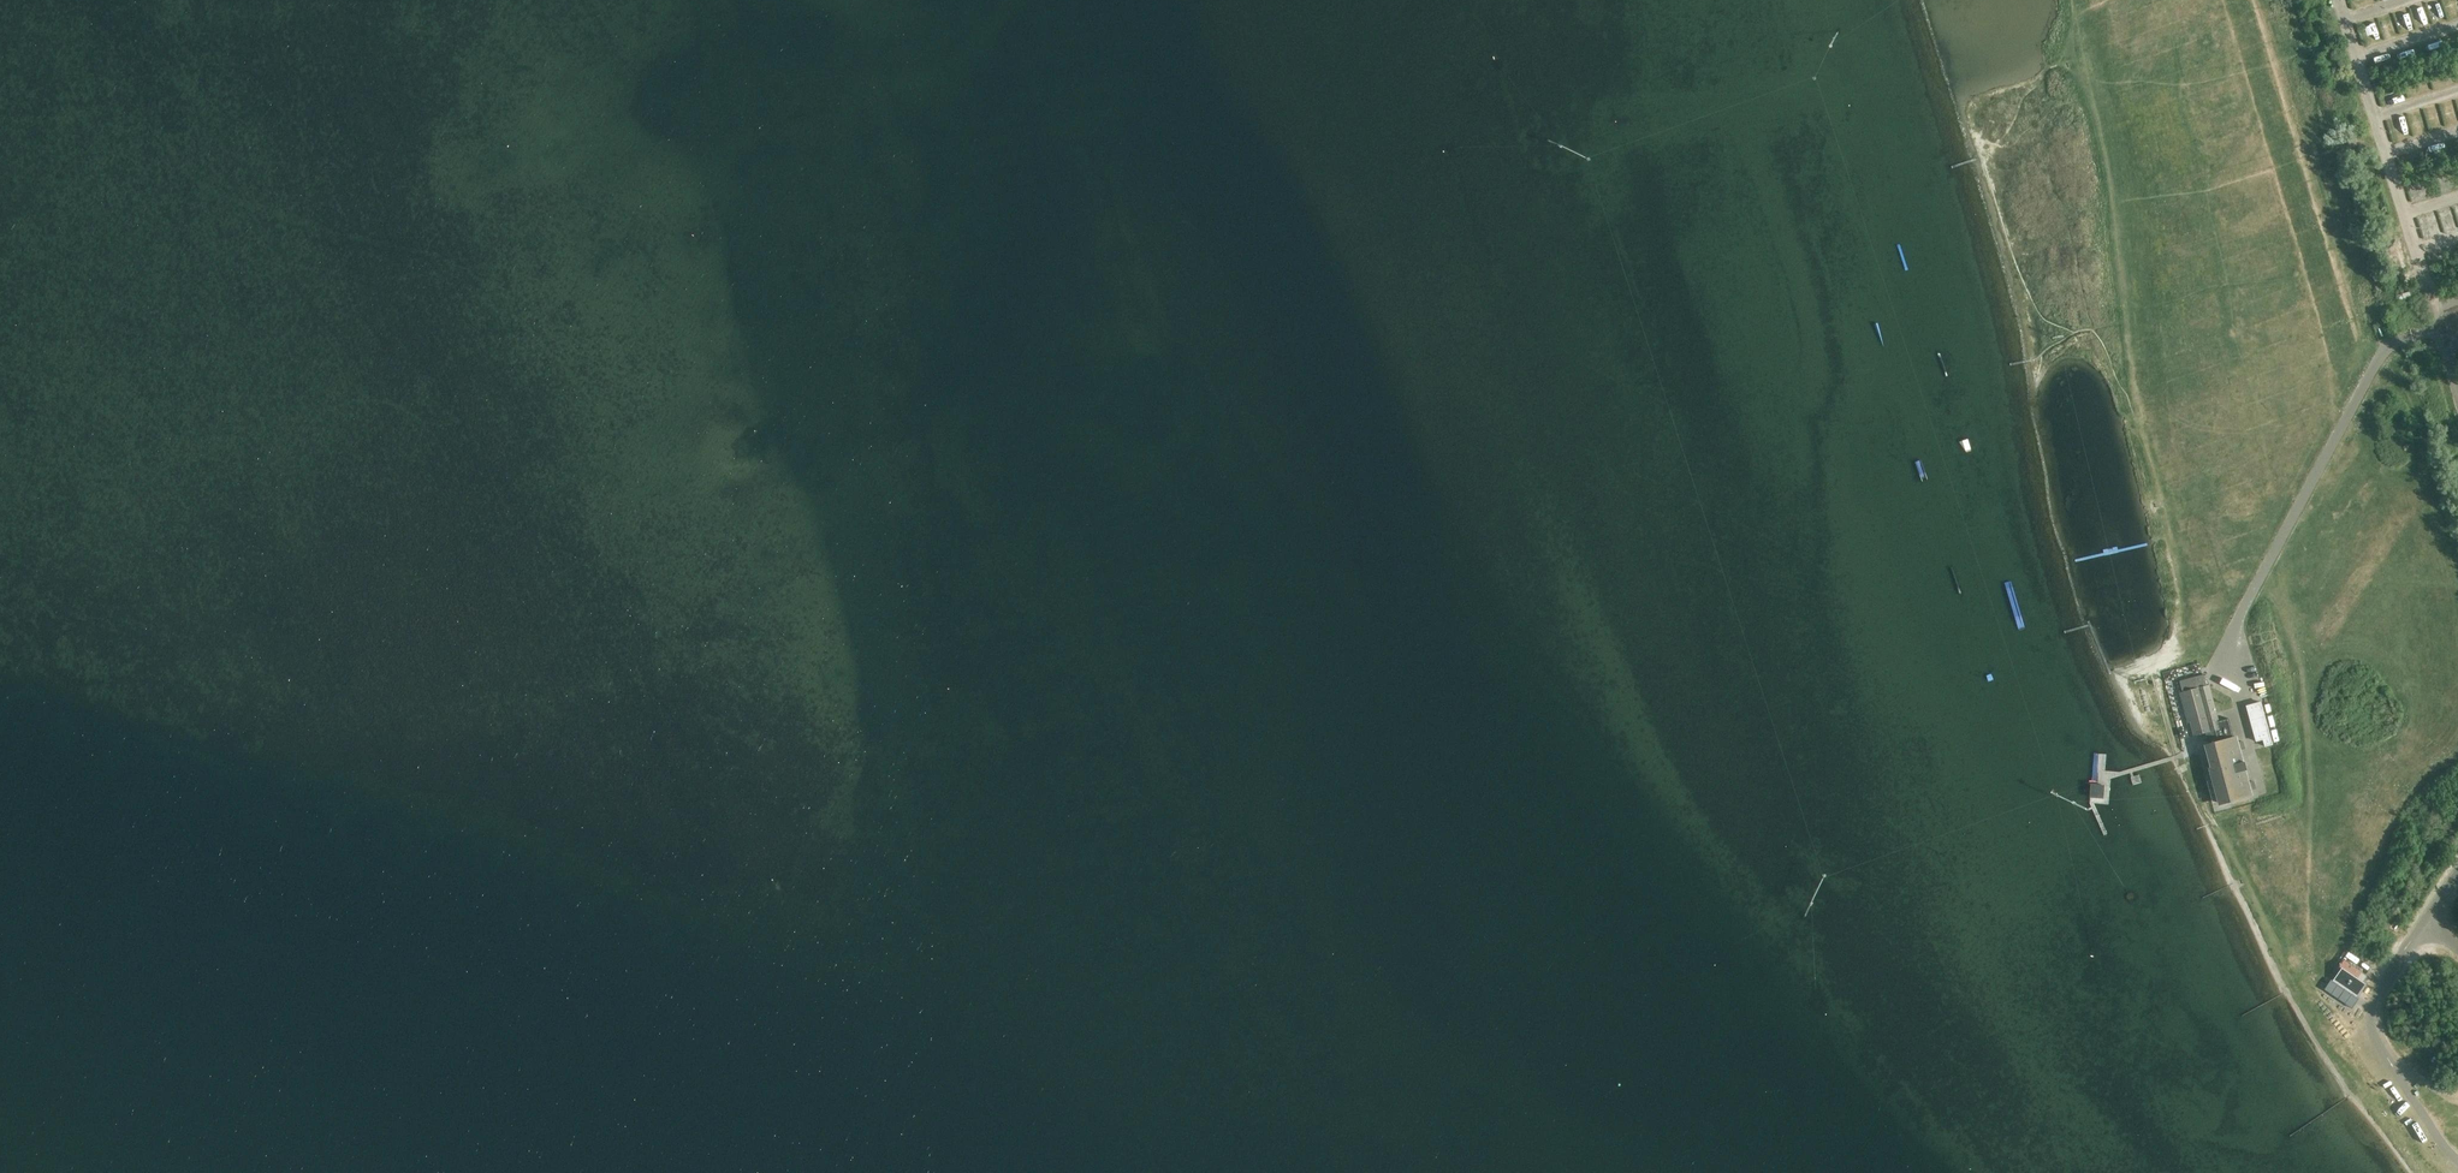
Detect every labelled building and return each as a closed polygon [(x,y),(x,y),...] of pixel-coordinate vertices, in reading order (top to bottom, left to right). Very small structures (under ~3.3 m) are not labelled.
[(2210,730),(2214,729),(2220,727),(2209,686),(2198,689),(2198,688),(2183,692),(2195,735),(2210,731),(2210,730)] [(2260,702),(2246,706),(2256,741),(2262,739),(2264,746),(2272,744),(2260,702)] [(2228,718),(2219,721),(2220,727),(2214,729),(2217,741),(2205,745),(2211,767),(2209,768),(2212,782),(2215,781),(2221,804),(2251,796),(2249,790),(2247,782),(2244,770),(2245,770),(2245,769),(2244,769),(2242,762),(2243,762),(2242,762),(2239,750),(2236,742),(2235,736),(2233,737),(2228,718)] [(2091,783),(2090,797),(2103,798),(2104,785),(2091,783)] [(2330,980),(2324,989),(2352,1008),(2358,999),(2356,997),(2358,994),(2357,994),(2364,984),(2361,982),(2366,975),(2344,960),(2339,967),(2341,969),(2335,978),(2333,981),(2330,980)]
